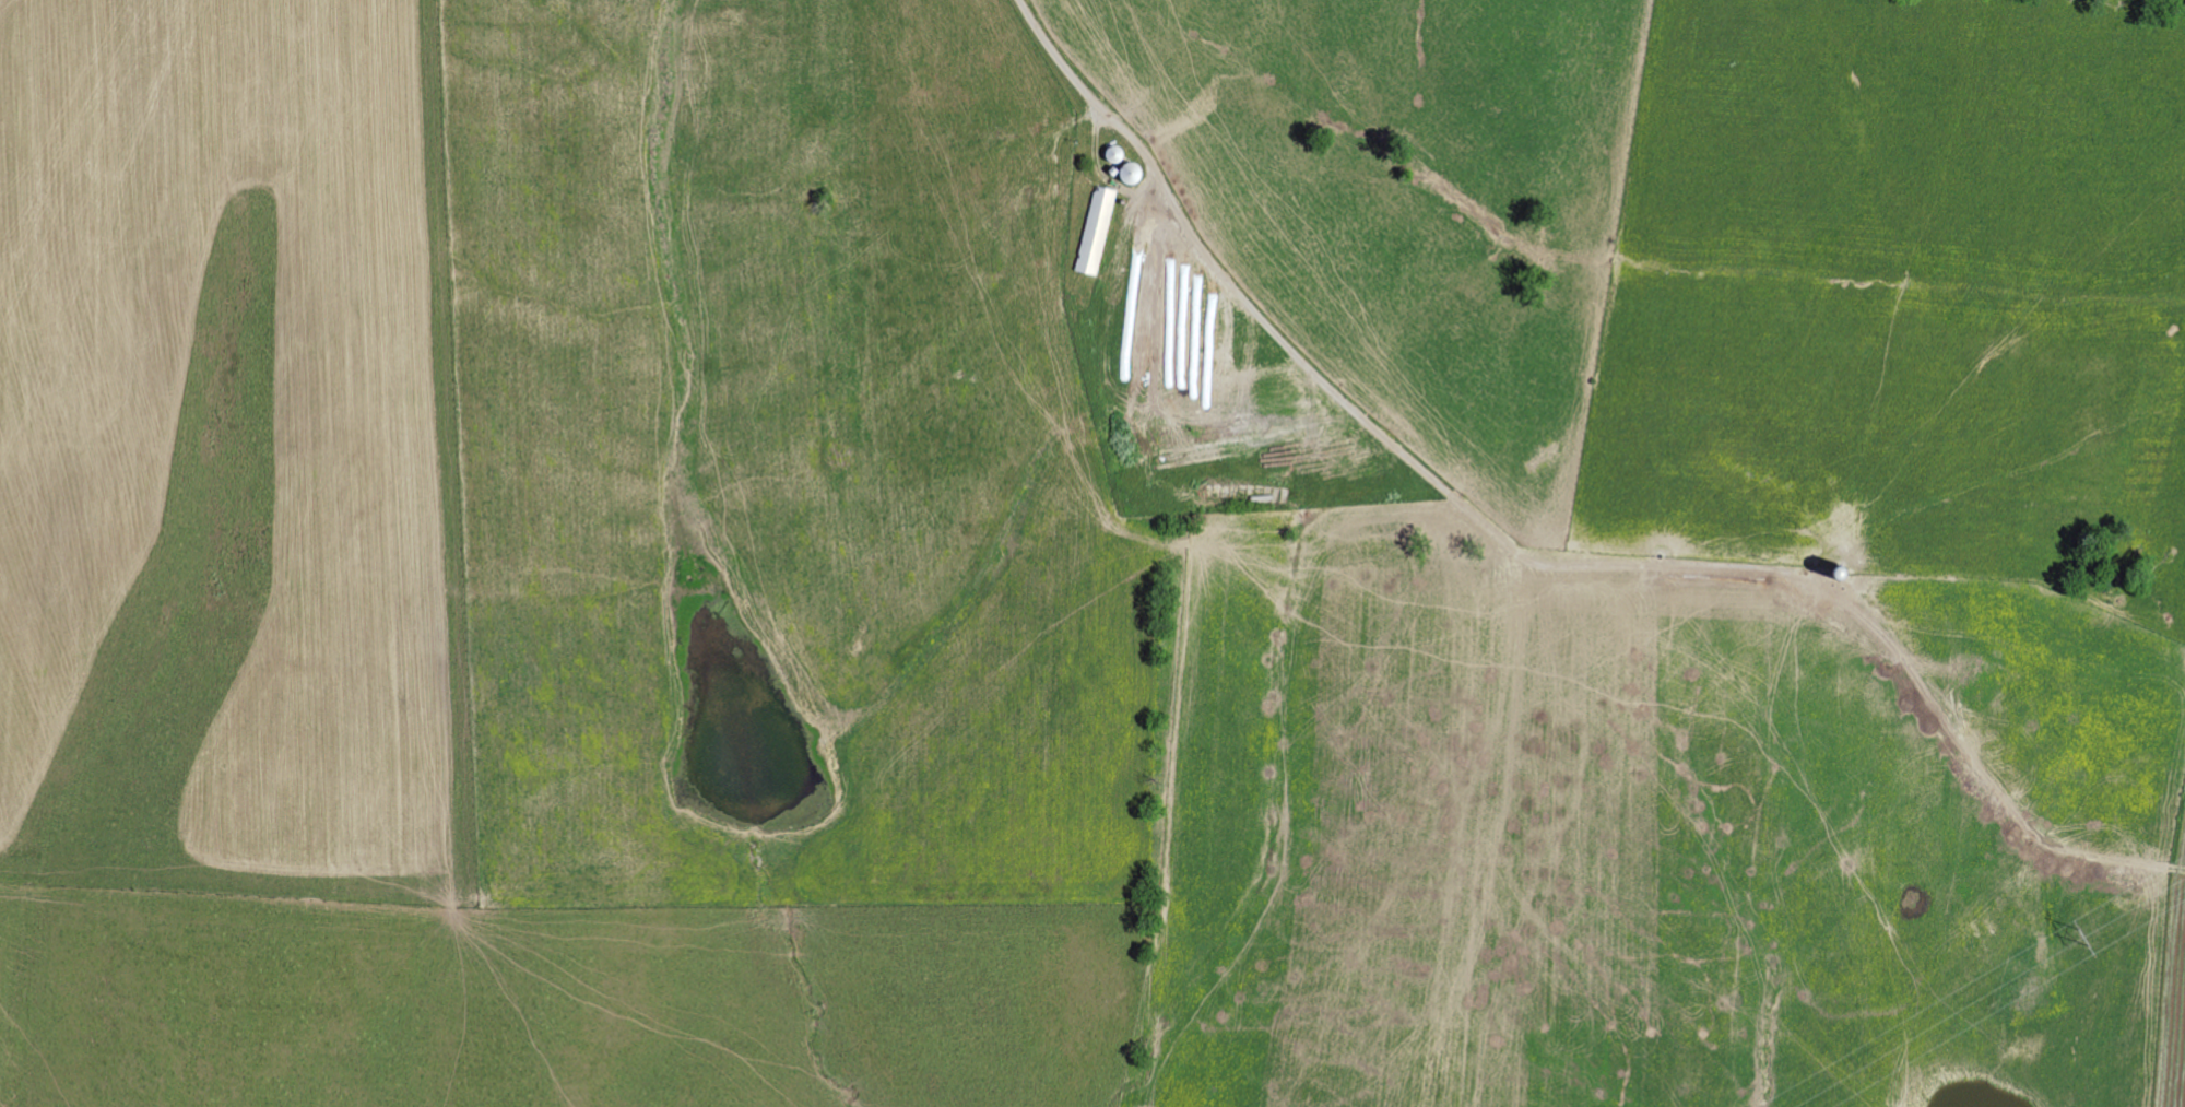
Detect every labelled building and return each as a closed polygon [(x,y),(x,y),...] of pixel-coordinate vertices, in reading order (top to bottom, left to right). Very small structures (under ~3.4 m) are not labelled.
[(1078,272),(1101,277),(1120,192),(1097,187),(1078,272)]
